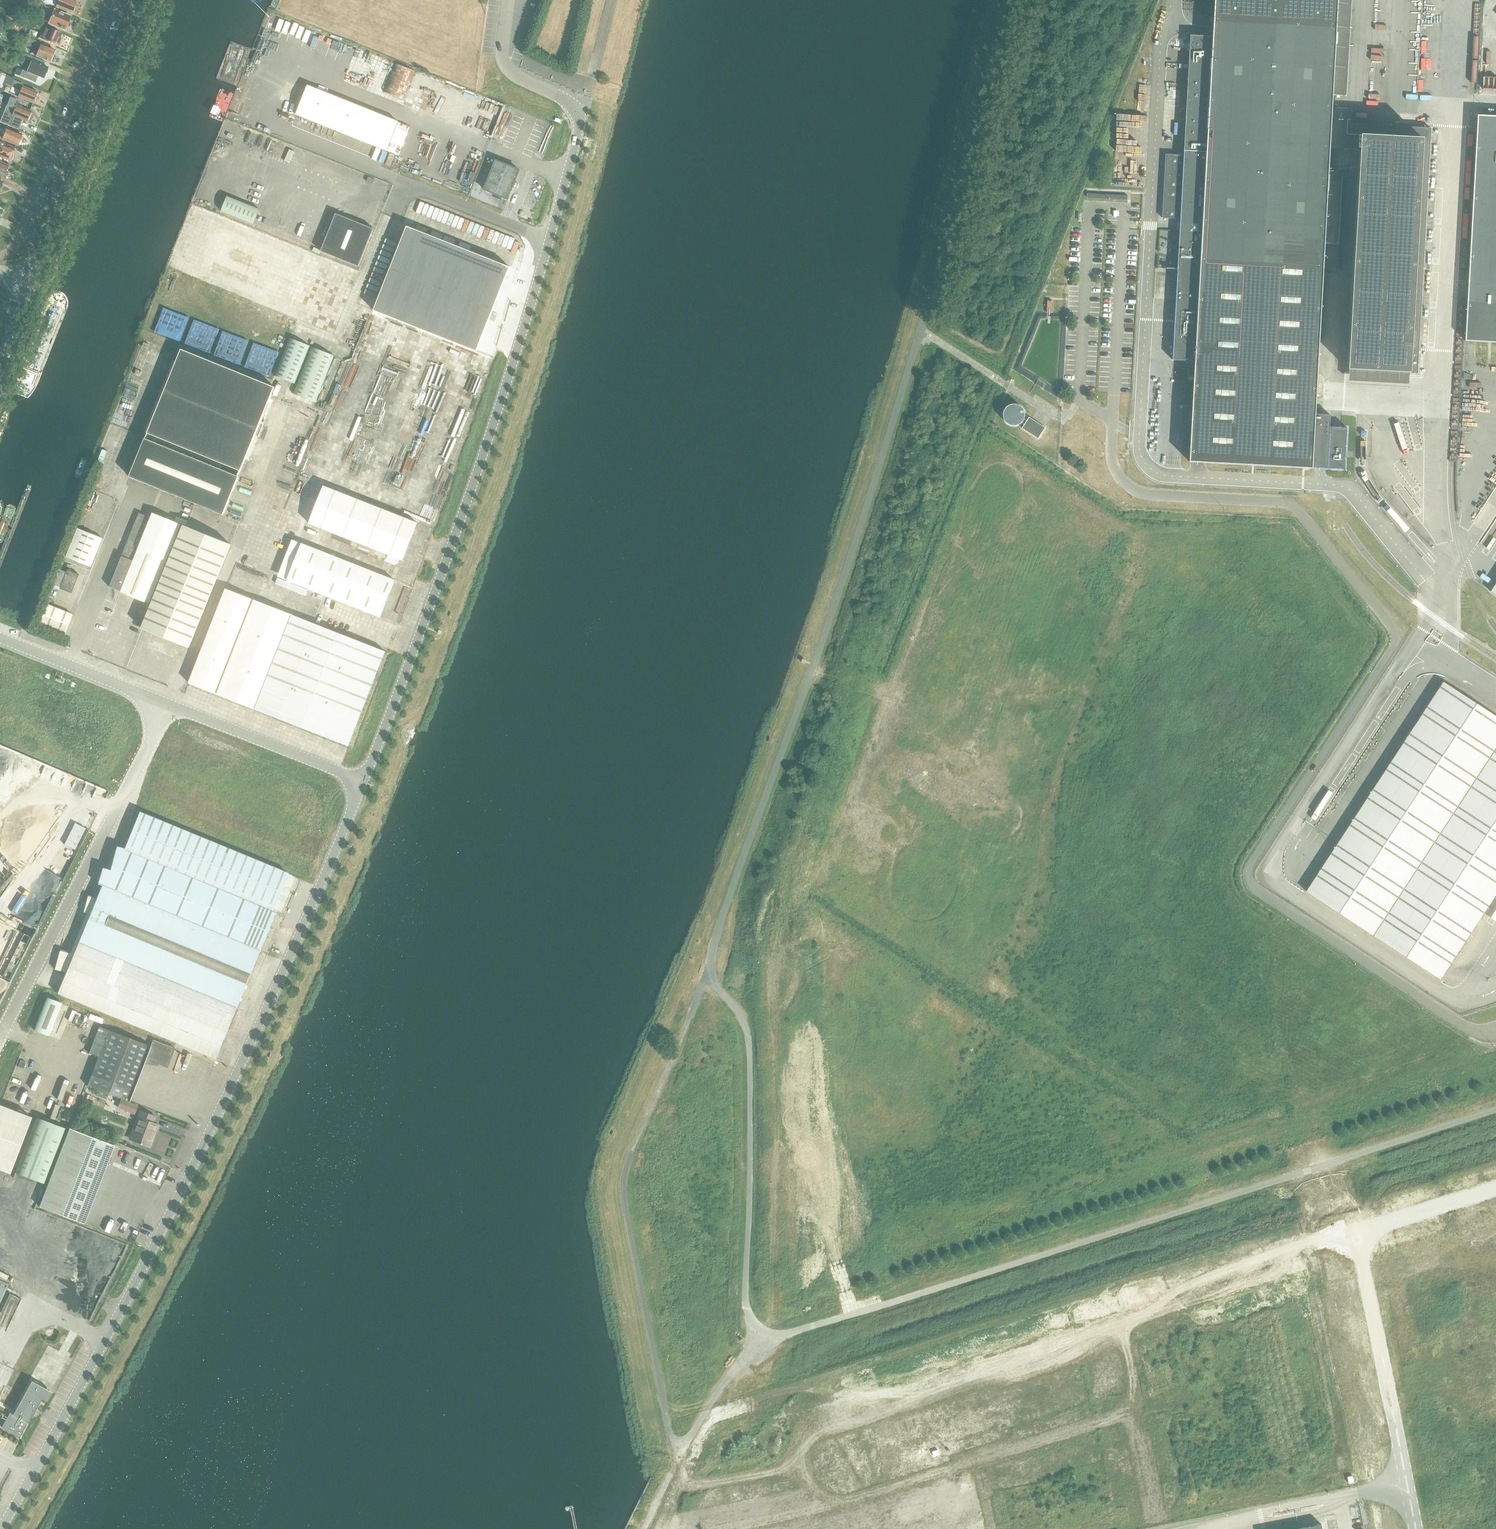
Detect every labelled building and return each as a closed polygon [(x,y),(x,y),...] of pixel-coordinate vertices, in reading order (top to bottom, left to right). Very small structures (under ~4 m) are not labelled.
[(71,0),(44,0),(44,2),(56,7),(72,13),(76,2),(71,0)] [(349,30),(442,66),(468,0),(360,0),(349,30)] [(1195,362),(1189,462),(1313,469),(1313,468),(1320,468),(1345,470),(1347,428),(1330,427),(1331,415),(1316,414),(1324,269),(1338,270),(1339,244),(1330,244),(1325,244),(1330,148),(1360,150),(1361,124),(1351,124),(1352,111),(1332,110),(1338,0),(1215,0),(1213,37),(1191,36),(1179,250),(1177,250),(1171,268),(1163,268),(1163,269),(1178,269),(1173,360),(1195,361),(1195,362)] [(33,8),(44,12),(52,16),(49,23),(65,30),(68,23),(70,17),(68,16),(46,7),(42,5),(43,4),(37,1),(33,8)] [(41,39),(58,46),(62,38),(59,37),(61,33),(35,23),(33,27),(40,30),(43,29),(45,30),(41,39)] [(53,55),(55,50),(47,48),(48,46),(28,38),(25,44),(31,47),(31,46),(39,49),(36,56),(50,62),(50,61),(53,60),(54,57),(53,55)] [(287,54),(292,45),(286,42),(281,51),(287,54)] [(359,60),(364,47),(359,45),(354,58),(359,60)] [(48,74),(49,70),(48,68),(48,67),(43,65),(45,61),(25,53),(23,57),(31,61),(27,72),(17,68),(15,74),(35,82),(38,76),(44,79),(45,74),(48,74)] [(7,75),(3,85),(5,86),(5,85),(6,85),(20,91),(18,97),(33,103),(34,102),(36,101),(37,98),(36,97),(38,92),(23,86),(24,84),(14,80),(14,79),(14,78),(7,75)] [(297,115),(387,151),(398,122),(308,86),(297,115)] [(465,104),(475,108),(479,97),(470,93),(465,104)] [(0,121),(0,122),(19,130),(23,120),(28,122),(32,112),(17,105),(19,100),(10,97),(0,121)] [(1370,98),(1370,106),(1380,106),(1380,98),(1370,98)] [(464,120),(468,112),(458,108),(454,116),(464,120)] [(1118,112),(1117,143),(1125,143),(1126,126),(1145,126),(1145,121),(1136,120),(1136,113),(1118,112)] [(1495,343),(1495,117),(1478,116),(1465,341),(1495,343)] [(1348,370),(1418,373),(1431,128),(1361,124),(1360,150),(1348,370)] [(18,146),(22,135),(6,128),(3,136),(0,135),(1,133),(0,132),(0,139),(18,146)] [(9,161),(10,160),(12,160),(13,156),(12,154),(14,149),(4,145),(5,143),(0,141),(0,157),(9,161)] [(1132,144),(1117,144),(1117,158),(1132,159),(1132,144)] [(8,166),(2,163),(2,161),(0,160),(0,176),(3,177),(4,176),(5,176),(7,173),(6,171),(8,166)] [(484,190),(508,199),(519,170),(496,161),(484,190)] [(222,211),(254,224),(260,210),(228,197),(222,211)] [(337,214),(322,251),(359,266),(374,229),(337,214)] [(477,352),(510,267),(407,226),(374,311),(477,352)] [(323,270),(230,232),(184,344),(277,382),(323,270)] [(340,269),(336,279),(351,286),(356,275),(340,269)] [(372,286),(377,288),(381,277),(376,275),(372,286)] [(311,346),(293,393),(315,402),(334,356),(311,346)] [(148,434),(146,438),(239,475),(240,471),(241,471),(275,387),(182,349),(148,433),(148,434)] [(1027,423),(1027,404),(1009,404),(1009,423),(1027,423)] [(1040,436),(1047,425),(1032,416),(1025,426),(1040,436)] [(129,477),(224,516),(240,476),(239,475),(146,438),(145,437),(129,477)] [(1470,471),(1461,471),(1461,482),(1470,482),(1470,471)] [(417,523),(324,486),(309,523),(402,560),(417,523)] [(113,579),(112,583),(110,587),(121,592),(152,605),(142,628),(189,647),(230,544),(214,538),(193,529),(153,513),(151,518),(139,513),(119,564),(118,563),(112,579),(113,579)] [(66,557),(91,567),(103,538),(77,529),(66,557)] [(286,580),(294,583),(379,617),(394,580),(301,543),(286,580)] [(72,592),(79,575),(68,570),(61,588),(72,592)] [(229,699),(266,604),(255,600),(225,588),(189,683),(229,699)] [(269,715),(306,620),(293,615),(266,604),(229,699),(269,715)] [(64,635),(72,615),(48,605),(40,626),(64,635)] [(269,715),(309,730),(346,636),(306,620),(269,715)] [(309,730),(349,746),(386,652),(346,636),(309,730)] [(1306,891),(1440,979),(1495,894),(1495,716),(1443,682),(1306,891)] [(83,790),(92,793),(97,782),(87,779),(83,790)] [(102,886),(97,899),(88,896),(84,912),(87,913),(82,925),(76,941),(70,953),(60,951),(55,969),(66,972),(58,993),(215,1059),(236,1007),(259,951),(276,911),(273,910),(288,873),(139,812),(124,849),(116,847),(110,870),(102,868),(98,884),(102,886)] [(75,850),(86,828),(75,823),(64,845),(75,850)] [(34,1030),(49,1036),(62,1003),(47,997),(34,1030)] [(105,1019),(104,1023),(124,1028),(125,1024),(105,1019)] [(99,1027),(89,1053),(98,1057),(87,1086),(129,1102),(143,1064),(158,1067),(158,1065),(167,1068),(175,1048),(153,1040),(150,1046),(99,1027)] [(132,1141),(141,1144),(148,1147),(153,1132),(155,1133),(159,1125),(153,1123),(155,1117),(140,1111),(135,1125),(138,1126),(132,1141)] [(14,1175),(42,1186),(63,1130),(35,1119),(14,1175)] [(69,1128),(39,1207),(84,1224),(114,1145),(69,1128)] [(2,1428),(19,1437),(41,1397),(47,1400),(50,1393),(44,1389),(47,1383),(55,1387),(66,1367),(45,1355),(34,1376),(35,1376),(14,1415),(10,1413),(2,1428)]
